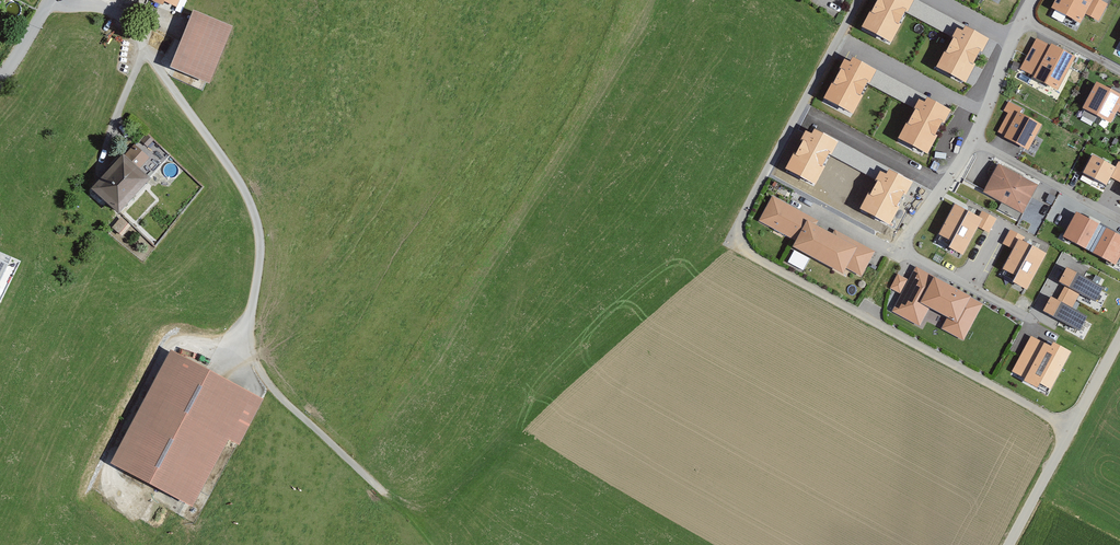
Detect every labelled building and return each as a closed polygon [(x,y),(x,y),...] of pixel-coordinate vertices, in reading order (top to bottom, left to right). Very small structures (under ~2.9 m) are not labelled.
[(913,5),(903,0),(878,0),(861,33),(892,48),(913,5)] [(1086,0),(1058,0),(1054,7),(1080,21),(1084,13),(1097,20),(1105,5),(1096,0),(1091,0),(1090,2),(1086,0)] [(232,28),(195,13),(172,69),(209,84),(232,28)] [(967,90),(988,47),(957,32),(936,75),(967,90)] [(1071,60),(1036,41),(1021,69),(1056,88),(1071,60)] [(856,121),(877,78),(847,63),(825,106),(856,121)] [(1087,108),(1109,121),(1115,110),(1119,113),(1119,92),(1112,88),(1109,93),(1098,87),(1087,108)] [(929,159),(950,116),(920,101),(899,144),(929,159)] [(1020,114),(1007,136),(1028,148),(1040,126),(1020,114)] [(812,134),(805,130),(785,169),(815,185),(838,142),(814,129),(812,134)] [(153,142),(146,136),(140,142),(147,148),(153,142)] [(149,159),(134,146),(92,191),(120,217),(153,181),(140,169),(149,159)] [(1094,155),(1083,173),(1105,186),(1115,167),(1094,155)] [(984,191),(1022,210),(1035,185),(997,166),(984,191)] [(887,174),(880,170),(860,209),(891,225),(913,182),(889,169),(887,174)] [(811,219),(772,199),(761,218),(800,239),(811,219)] [(980,218),(956,206),(939,238),(963,251),(980,218)] [(1077,214),(1064,237),(1113,264),(1119,251),(1119,237),(1077,214)] [(131,228),(121,219),(112,229),(121,238),(131,228)] [(870,251),(811,219),(800,239),(795,248),(842,273),(845,266),(858,273),(870,251)] [(1044,255),(1019,243),(1003,273),(1028,286),(1044,255)] [(967,328),(980,306),(919,270),(895,310),(919,324),(929,306),(967,328)] [(1098,286),(1068,270),(1059,286),(1089,302),(1098,286)] [(1047,273),(1040,287),(1051,292),(1058,278),(1047,273)] [(1075,332),(1085,316),(1052,296),(1042,313),(1075,332)] [(1051,347),(1032,336),(1013,371),(1025,378),(1024,380),(1038,388),(1040,384),(1052,390),(1072,352),(1054,343),(1051,347)] [(240,448),(266,399),(173,351),(112,466),(194,508),(228,442),(240,448)]
